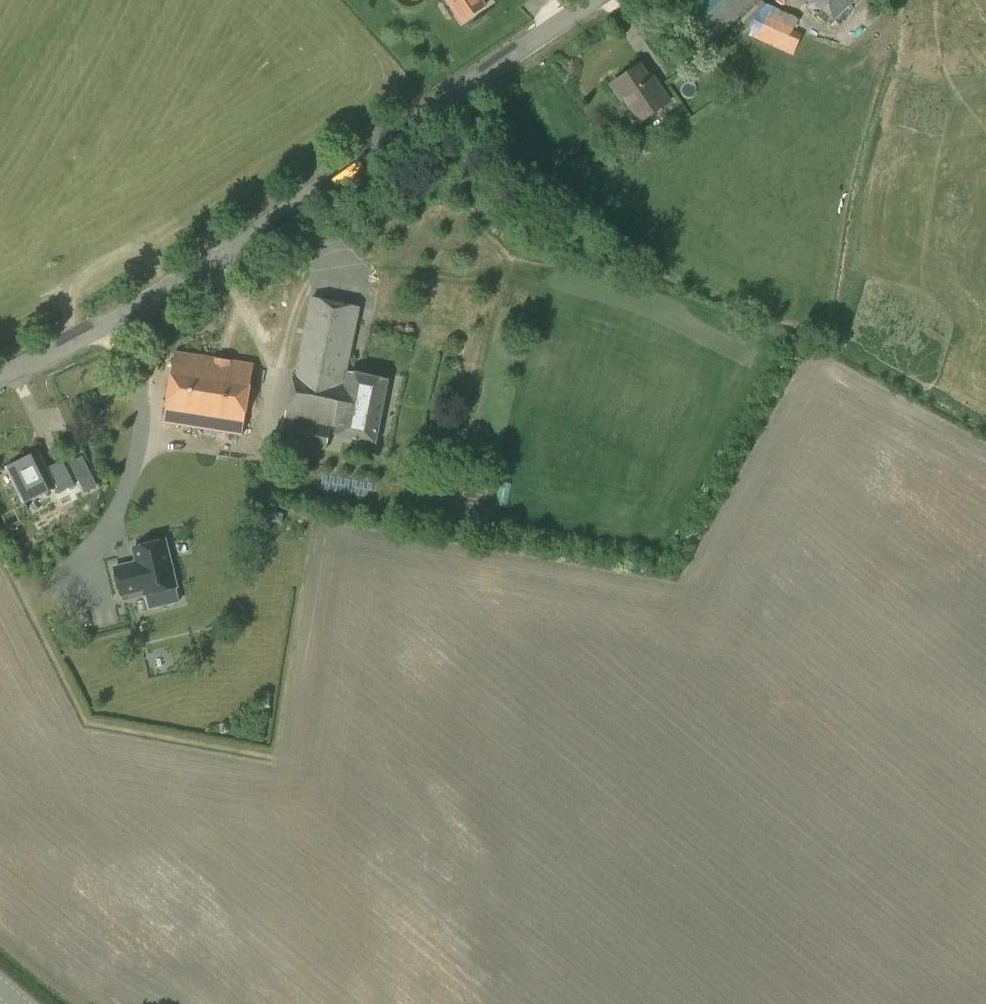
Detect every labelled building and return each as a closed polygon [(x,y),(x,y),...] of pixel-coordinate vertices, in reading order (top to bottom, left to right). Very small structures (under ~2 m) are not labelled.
[(462,21),(485,6),(481,0),(448,0),(462,21)] [(763,3),(764,3),(761,0),(690,0),(678,12),(710,45),(740,16),(748,24),(758,14),(763,3)] [(799,8),(807,0),(790,0),(799,8)] [(834,22),(855,0),(812,0),(834,22)] [(792,29),(758,14),(748,36),(793,55),(803,34),(792,29)] [(652,83),(640,65),(611,84),(622,101),(625,98),(641,121),(670,101),(656,81),(652,83)] [(311,298),(297,370),(306,372),(304,382),(326,386),(328,377),(344,380),(346,371),(360,308),(311,298)] [(242,439),(254,363),(231,360),(215,357),(214,357),(175,351),(162,426),(242,439)] [(388,380),(346,371),(344,380),(328,377),(326,386),(304,382),(306,372),(297,370),(295,370),(280,440),(325,449),(329,432),(375,442),(388,380)] [(46,468),(38,451),(7,466),(24,502),(55,487),(58,493),(74,485),(63,460),(46,468)] [(165,540),(133,548),(137,562),(114,568),(121,595),(143,590),(144,594),(145,594),(176,586),(165,540)]
